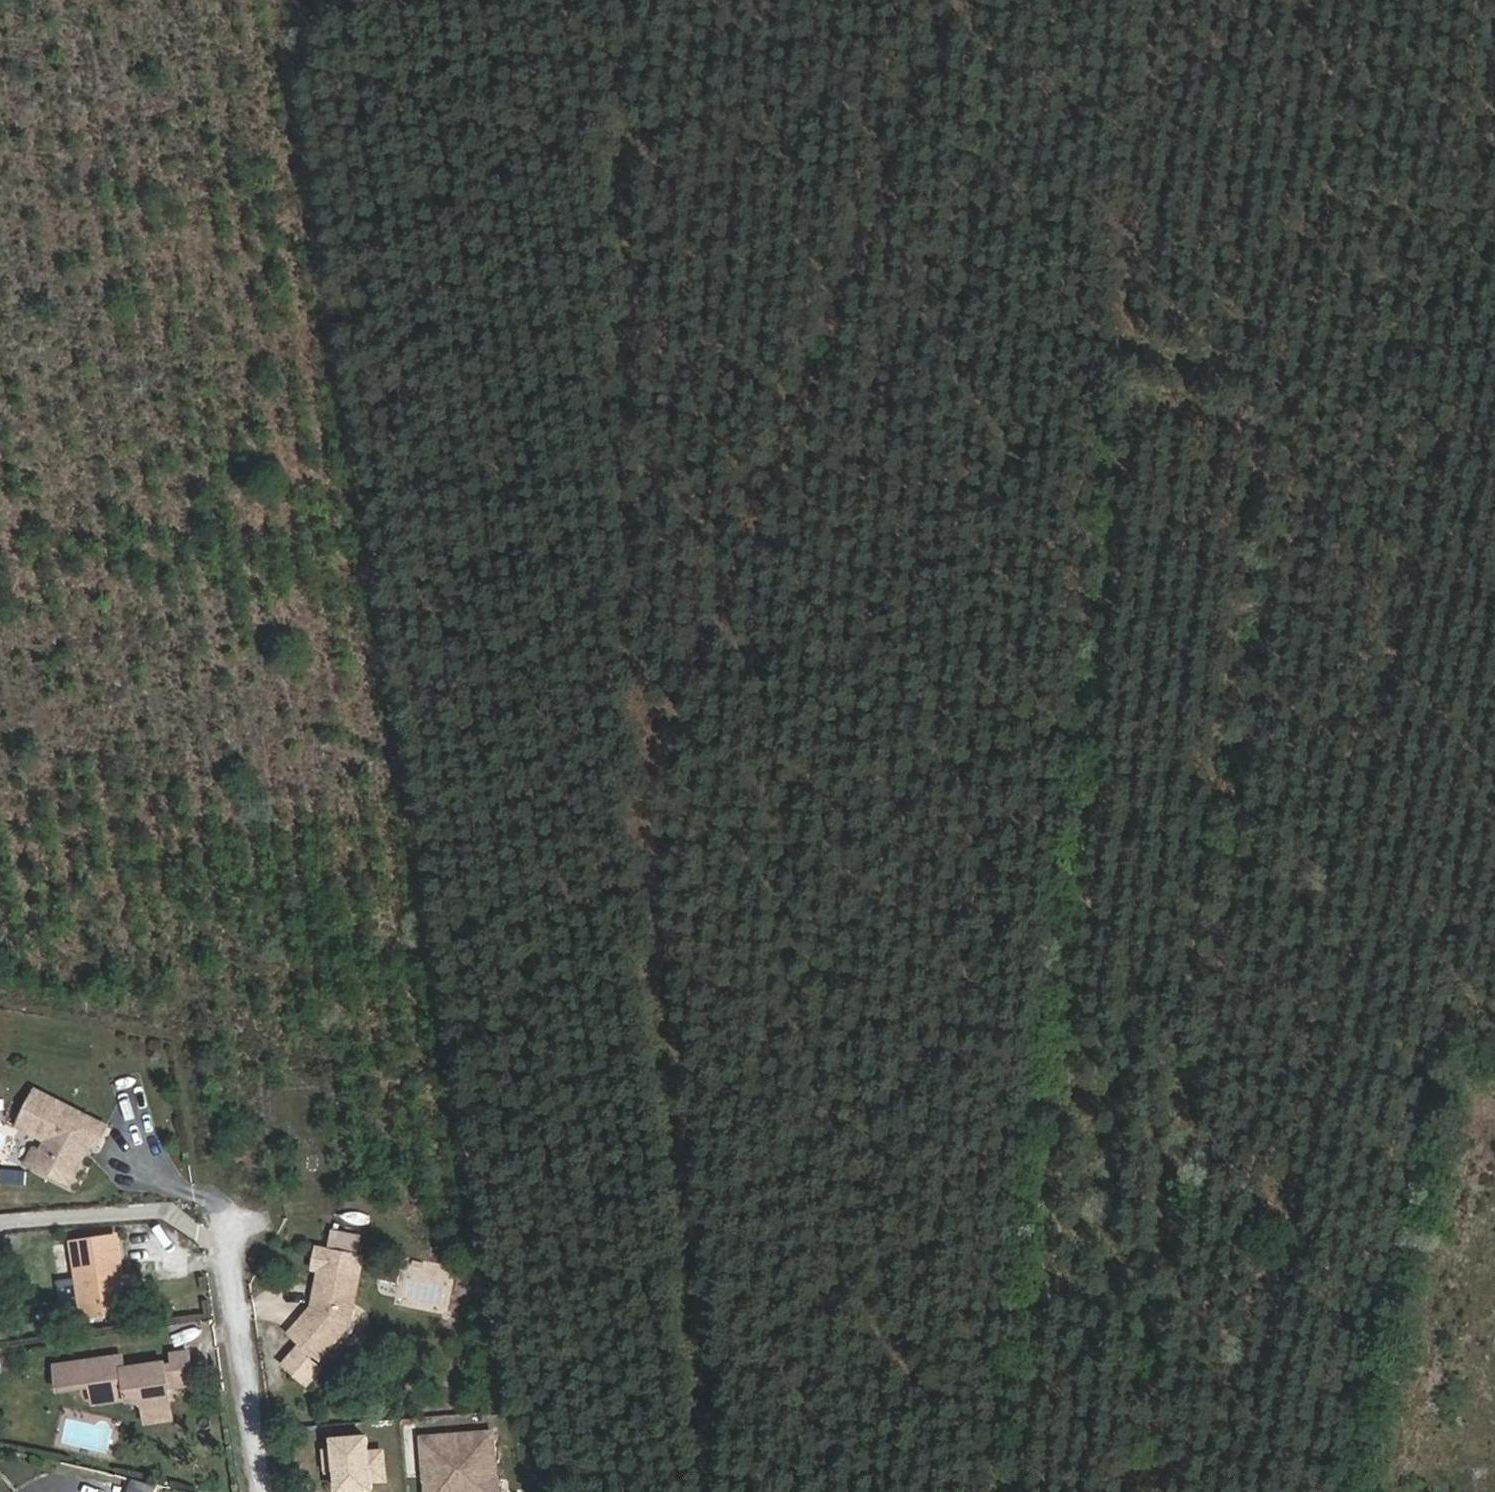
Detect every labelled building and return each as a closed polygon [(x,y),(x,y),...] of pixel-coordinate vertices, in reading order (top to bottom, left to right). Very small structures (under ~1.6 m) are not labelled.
[(94,1144),(104,1126),(35,1090),(16,1124),(45,1139),(41,1147),(42,1151),(34,1166),(65,1183),(79,1156),(78,1151),(84,1139),(88,1141),(94,1144)] [(79,1156),(88,1141),(84,1139),(78,1151),(79,1156)] [(34,1166),(42,1151),(33,1146),(25,1162),(34,1166)] [(115,1266),(110,1237),(66,1243),(69,1257),(78,1317),(121,1310),(120,1303),(116,1278),(115,1266)] [(350,1310),(354,1280),(316,1275),(313,1304),(350,1310)] [(132,1301),(128,1276),(116,1278),(120,1303),(132,1301)] [(318,1360),(347,1328),(350,1310),(313,1304),(311,1313),(291,1335),(302,1345),(312,1355),(318,1360)] [(312,1355),(302,1345),(296,1350),(307,1361),(312,1355)] [(305,1385),(318,1371),(307,1361),(296,1350),(283,1365),(305,1385)] [(190,1383),(185,1353),(170,1356),(171,1363),(161,1364),(161,1361),(121,1367),(119,1357),(53,1366),(57,1390),(89,1385),(92,1402),(130,1397),(142,1405),(167,1402),(165,1386),(190,1383)] [(169,1417),(167,1402),(142,1405),(144,1421),(169,1417)] [(494,1435),(424,1441),(428,1491),(462,1491),(470,1491),(498,1491),(494,1435)]
